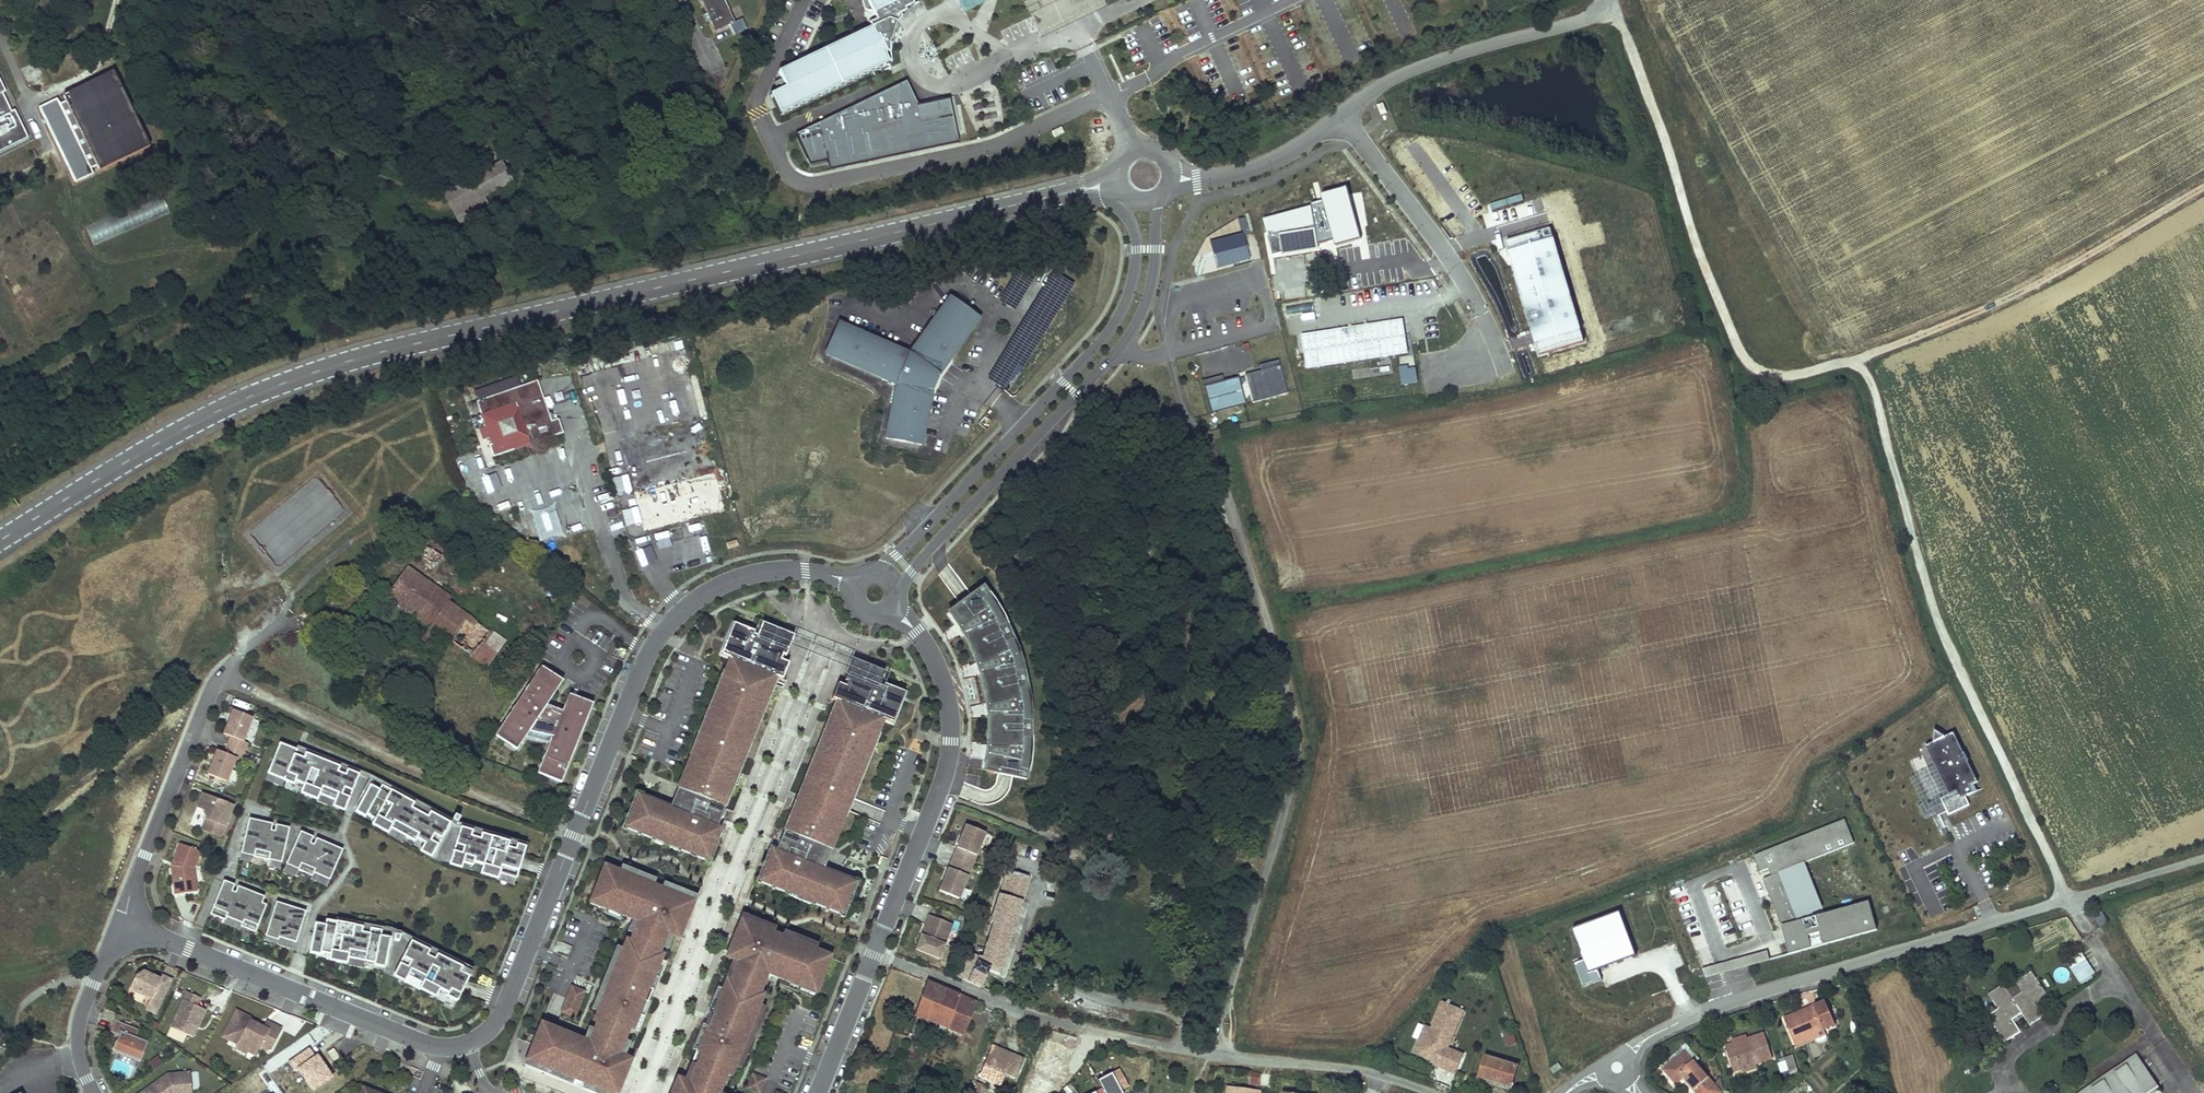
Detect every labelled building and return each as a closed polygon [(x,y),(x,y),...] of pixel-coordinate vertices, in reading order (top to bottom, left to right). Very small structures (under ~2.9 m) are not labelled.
[(716,32),(730,25),(735,35),(747,29),(742,19),(736,22),(725,0),(701,0),(716,32)] [(868,28),(775,71),(782,86),(766,93),(777,115),(887,63),(883,57),(887,56),(883,43),(897,10),(909,5),(907,0),(855,0),(868,28)] [(51,81),(63,73),(55,60),(42,68),(36,59),(19,70),(28,85),(46,73),(51,81)] [(61,96),(42,104),(78,179),(96,171),(94,166),(100,162),(103,168),(153,144),(117,69),(67,93),(69,99),(63,102),(61,96)] [(29,137),(0,76),(0,151),(29,137)] [(907,84),(859,107),(820,124),(798,133),(812,167),(829,161),(831,171),(959,145),(949,104),(918,110),(907,84)] [(1407,176),(1421,166),(1412,153),(1398,163),(1407,176)] [(501,161),(444,193),(460,222),(489,206),(484,196),(512,180),(501,161)] [(1420,166),(1409,178),(1415,184),(1426,172),(1420,166)] [(1528,190),(1544,187),(1541,173),(1525,176),(1528,190)] [(1524,175),(1516,177),(1519,193),(1527,191),(1524,175)] [(86,227),(94,246),(170,213),(162,194),(86,227)] [(1583,346),(1555,229),(1508,240),(1537,357),(1583,346)] [(1243,236),(1212,244),(1217,267),(1250,260),(1243,236)] [(896,384),(888,428),(895,429),(893,439),(906,442),(908,432),(923,435),(923,433),(931,391),(938,376),(978,319),(951,300),(949,299),(909,355),(845,327),(843,331),(837,329),(832,341),(837,344),(832,357),(896,384)] [(1301,369),(1409,356),(1404,320),(1297,333),(1301,369)] [(837,344),(832,341),(826,354),(832,357),(837,344)] [(1400,365),(1413,362),(1411,354),(1398,357),(1400,365)] [(1352,377),(1393,375),(1392,360),(1351,362),(1352,377)] [(1252,404),(1287,396),(1279,364),(1245,372),(1252,404)] [(1401,368),(1400,385),(1417,386),(1418,369),(1401,368)] [(1240,373),(1206,379),(1210,407),(1245,400),(1240,373)] [(564,433),(559,419),(552,421),(538,381),(478,402),(487,427),(481,429),(484,440),(491,438),(493,444),(490,445),(494,457),(564,433)] [(895,429),(888,428),(886,438),(893,439),(895,429)] [(908,432),(906,442),(921,445),(923,435),(908,432)] [(634,493),(642,530),(702,516),(701,509),(712,507),(710,497),(720,495),(715,475),(634,493)] [(419,533),(409,548),(437,566),(446,551),(419,533)] [(739,546),(737,540),(727,543),(729,549),(739,546)] [(702,546),(686,550),(690,567),(707,563),(702,546)] [(653,549),(637,554),(641,569),(658,565),(653,549)] [(407,568),(387,597),(431,627),(422,640),(433,648),(442,636),(486,666),(504,641),(487,630),(449,603),(452,599),(407,568)] [(987,755),(983,772),(1025,780),(1028,764),(1030,746),(1031,730),(1031,714),(1030,703),(1018,656),(1012,641),(1004,625),(997,610),(981,588),(947,613),(959,629),(962,634),(977,667),(979,672),(986,707),(987,713),(987,749),(987,755)] [(674,845),(704,857),(710,843),(704,841),(711,823),(717,825),(718,822),(715,821),(718,813),(721,814),(776,675),(781,677),(788,662),(780,658),(782,654),(784,655),(788,647),(770,640),(774,630),(753,622),(748,633),(746,632),(748,627),(726,619),(714,651),(723,654),(675,779),(679,780),(677,785),(673,784),(670,794),(672,795),(669,803),(666,802),(665,805),(633,793),(628,805),(632,806),(629,814),(626,812),(621,825),(651,836),(652,835),(675,843),(674,845)] [(788,647),(792,637),(774,630),(770,640),(788,647)] [(836,700),(780,839),(783,840),(779,849),(776,848),(775,850),(778,851),(771,869),(764,866),(759,882),(841,916),(847,901),(844,900),(846,893),(849,894),(853,886),(819,869),(820,865),(817,864),(821,855),(823,856),(827,846),(824,845),(826,839),(829,841),(879,712),(895,717),(906,683),(851,662),(842,683),(835,682),(829,697),(836,700)] [(562,783),(594,704),(570,694),(566,706),(550,700),(563,681),(543,667),(503,726),(524,740),(537,721),(553,736),(539,773),(562,783)] [(242,741),(252,718),(233,710),(228,722),(223,734),(230,737),(227,745),(243,751),(247,743),(242,741)] [(1931,744),(1924,748),(1934,768),(1908,780),(1920,804),(1916,806),(1923,821),(1946,810),(1948,815),(1969,806),(1965,797),(1971,794),(1969,787),(1977,784),(1953,734),(1944,738),(1932,729),(1931,744)] [(344,812),(359,774),(347,770),(344,775),(337,772),(339,767),(314,757),(312,762),(304,759),(306,753),(295,749),(293,754),(286,751),(288,746),(279,743),(267,773),(284,780),(281,787),(301,794),(317,801),(319,794),(335,800),(333,807),(344,812)] [(226,782),(235,759),(240,760),(243,751),(227,745),(224,753),(217,751),(213,760),(207,775),(226,782)] [(314,757),(306,753),(304,759),(312,762),(314,757)] [(284,780),(267,773),(265,780),(281,787),(284,780)] [(455,815),(452,820),(374,777),(369,785),(361,800),(359,805),(353,815),(431,858),(437,862),(448,865),(513,885),(518,886),(531,845),(526,844),(505,838),(456,823),(459,817),(455,815)] [(222,800),(201,793),(196,805),(202,807),(206,818),(201,828),(220,835),(235,799),(225,795),(222,800)] [(319,794),(317,801),(333,807),(335,800),(319,794)] [(281,863),(289,828),(276,825),(274,831),(271,831),(272,824),(249,819),(241,853),(253,856),(251,863),(267,867),(269,860),(281,863)] [(1845,819),(1753,853),(1759,870),(1768,866),(1771,874),(1804,861),(1854,842),(1845,819)] [(710,843),(717,825),(711,823),(704,841),(710,843)] [(965,826),(939,891),(957,899),(983,834),(965,826)] [(313,837),(300,831),(285,864),(297,869),(311,876),(312,873),(328,880),(340,855),(331,851),(334,846),(316,838),(313,845),(310,843),(313,837)] [(200,852),(180,844),(171,866),(176,896),(196,892),(191,869),(200,852)] [(342,850),(334,846),(331,851),(340,855),(342,850)] [(775,850),(771,849),(764,866),(771,869),(778,851),(775,850)] [(253,856),(241,853),(239,860),(251,863),(253,856)] [(968,953),(958,977),(980,987),(988,969),(1000,973),(1008,949),(1007,949),(1032,865),(1012,858),(1002,890),(1003,891),(1001,895),(998,894),(990,922),(993,923),(982,958),(968,953)] [(281,863),(269,860),(267,867),(280,869),(281,863)] [(1815,913),(1824,910),(1804,861),(1771,874),(1763,878),(1781,922),(1803,916),(1815,913)] [(297,869),(285,864),(282,870),(295,876),(297,869)] [(619,872),(603,865),(591,896),(640,915),(629,941),(633,942),(601,1023),(597,1022),(588,1042),(565,1033),(564,1035),(555,1032),(557,1029),(541,1023),(524,1064),(541,1071),(544,1066),(612,1092),(622,1066),(627,1068),(631,1059),(618,1054),(629,1027),(632,1029),(644,1001),(647,1002),(652,990),(649,988),(660,960),(656,959),(661,946),(666,932),(672,934),(679,937),(683,928),(673,924),(677,913),(683,915),(689,899),(619,872)] [(622,865),(619,872),(689,899),(683,915),(677,913),(673,924),(683,928),(696,896),(664,882),(662,888),(652,884),(654,878),(622,865)] [(328,880),(312,873),(311,876),(308,882),(325,889),(328,880)] [(223,880),(210,914),(224,919),(226,915),(242,922),(241,926),(255,932),(266,905),(261,903),(264,897),(254,892),(252,898),(244,895),(246,890),(237,886),(235,892),(231,891),(234,885),(223,880)] [(254,892),(246,890),(244,895),(252,898),(254,892)] [(1803,916),(1781,922),(1790,954),(1878,929),(1869,897),(1824,910),(1815,913),(1818,924),(1806,927),(1803,916)] [(297,908),(276,902),(264,939),(277,944),(279,937),(295,942),(304,916),(295,913),(297,908)] [(2105,908),(2092,916),(2100,929),(2108,923),(2101,913),(2106,910),(2105,908)] [(1619,909),(1572,926),(1589,971),(1636,954),(1619,909)] [(472,969),(396,930),(316,914),(309,953),(384,968),(455,1003),(471,971),(472,969)] [(738,951),(742,941),(737,939),(746,916),(742,914),(729,947),(738,951)] [(738,961),(726,991),(722,989),(712,1013),(709,1012),(703,1027),(707,1028),(698,1051),(702,1053),(689,1083),(680,1079),(676,1077),(672,1087),(682,1091),(682,1092),(719,1092),(726,1074),(730,1076),(735,1064),(758,1006),(762,994),(759,993),(767,974),(791,983),(792,980),(816,990),(830,957),(814,951),(816,944),(784,932),(782,936),(772,932),(774,927),(746,916),(737,939),(742,941),(738,951),(729,947),(725,956),(729,957),(738,961)] [(929,917),(916,950),(936,958),(949,925),(929,917)] [(667,948),(672,934),(666,932),(661,946),(667,948)] [(295,942),(279,937),(277,944),(293,949),(295,942)] [(2083,953),(2067,961),(2079,983),(2095,974),(2083,953)] [(726,991),(738,961),(729,957),(701,1026),(703,1027),(709,1012),(712,1013),(722,989),(726,991)] [(1574,963),(1578,974),(1587,971),(1583,960),(1574,963)] [(161,977),(145,970),(136,976),(131,986),(152,996),(146,1009),(156,1013),(172,978),(163,974),(161,977)] [(2032,971),(2016,982),(2023,993),(2013,1000),(2014,1001),(2027,993),(2021,985),(2035,976),(2032,971)] [(2048,996),(2035,976),(2021,985),(2027,993),(2014,1001),(2013,1000),(2003,985),(1996,989),(2002,998),(1996,1002),(2002,1010),(1989,1019),(2005,1042),(2021,1031),(2013,1020),(2022,1013),(2030,1025),(2046,1014),(2038,1002),(2048,996)] [(813,998),(816,990),(792,980),(791,983),(789,988),(813,998)] [(927,982),(913,1017),(935,1026),(946,1031),(961,1037),(976,1002),(927,982)] [(1996,989),(1988,995),(1998,1010),(1987,1017),(1989,1019),(2002,1010),(1996,1002),(2002,998),(1996,989)] [(193,1037),(206,1010),(197,1006),(201,998),(195,995),(188,991),(171,1027),(193,1037)] [(636,1030),(647,1002),(644,1001),(632,1029),(636,1030)] [(1465,1054),(1450,1048),(1465,1011),(1443,1001),(1431,1028),(1425,1025),(1413,1052),(1435,1061),(1434,1066),(1456,1075),(1465,1054)] [(568,1003),(563,1015),(577,1020),(582,1008),(568,1003)] [(1824,1003),(1784,1020),(1794,1043),(1823,1031),(1835,1026),(1824,1003)] [(764,1008),(758,1006),(735,1064),(740,1067),(764,1008)] [(273,1048),(282,1030),(266,1022),(263,1028),(257,1024),(256,1027),(249,1023),(250,1021),(252,1019),(237,1011),(223,1037),(238,1044),(239,1043),(247,1047),(248,1052),(255,1056),(260,1046),(268,1050),(273,1048)] [(139,1028),(116,1020),(110,1032),(119,1035),(113,1050),(141,1060),(147,1040),(136,1036),(139,1028)] [(698,1051),(707,1028),(703,1027),(701,1026),(680,1079),(689,1083),(702,1053),(698,1051)] [(1511,1029),(1502,1033),(1508,1047),(1516,1044),(1511,1029)] [(1825,1035),(1823,1031),(1794,1043),(1796,1048),(1825,1035)] [(1733,1045),(1725,1048),(1733,1072),(1741,1070),(1754,1065),(1772,1059),(1764,1034),(1746,1041),(1733,1045)] [(1745,1036),(1732,1041),(1733,1045),(1746,1041),(1745,1036)] [(247,1047),(239,1043),(238,1044),(236,1048),(246,1054),(248,1052),(247,1047)] [(255,1083),(261,1092),(277,1092),(298,1079),(302,1086),(311,1079),(316,1076),(317,1078),(333,1067),(319,1045),(288,1065),(286,1062),(255,1083)] [(992,1045),(978,1078),(999,1087),(1004,1074),(1015,1079),(1023,1059),(992,1045)] [(1686,1045),(1661,1067),(1664,1070),(1685,1052),(1689,1048),(1686,1045)] [(326,1051),(333,1061),(340,1057),(333,1047),(326,1051)] [(1664,1070),(1675,1084),(1684,1077),(1687,1080),(1686,1081),(1696,1092),(1721,1092),(1685,1052),(1664,1070)] [(1776,1058),(1780,1072),(1797,1067),(1793,1053),(1776,1058)] [(1486,1055),(1479,1079),(1513,1089),(1520,1066),(1486,1055)] [(2086,1092),(2148,1092),(2158,1087),(2138,1058),(2086,1092)] [(1558,1063),(1550,1069),(1553,1074),(1562,1068),(1558,1063)] [(1754,1065),(1741,1070),(1742,1074),(1756,1070),(1754,1065)] [(627,1068),(622,1066),(612,1092),(544,1066),(541,1071),(595,1092),(617,1092),(627,1068)] [(1117,1092),(1120,1090),(1128,1085),(1119,1068),(1097,1080),(1102,1087),(1091,1092),(1117,1092)] [(1247,1083),(1256,1085),(1259,1073),(1250,1071),(1247,1083)] [(173,1092),(175,1091),(192,1089),(190,1072),(167,1074),(140,1092),(173,1092)] [(766,1081),(752,1075),(747,1088),(759,1092),(761,1092),(766,1081)] [(311,1079),(302,1086),(300,1087),(304,1092),(305,1092),(316,1086),(311,1079)] [(976,1082),(971,1092),(978,1092),(982,1084),(976,1082)]
